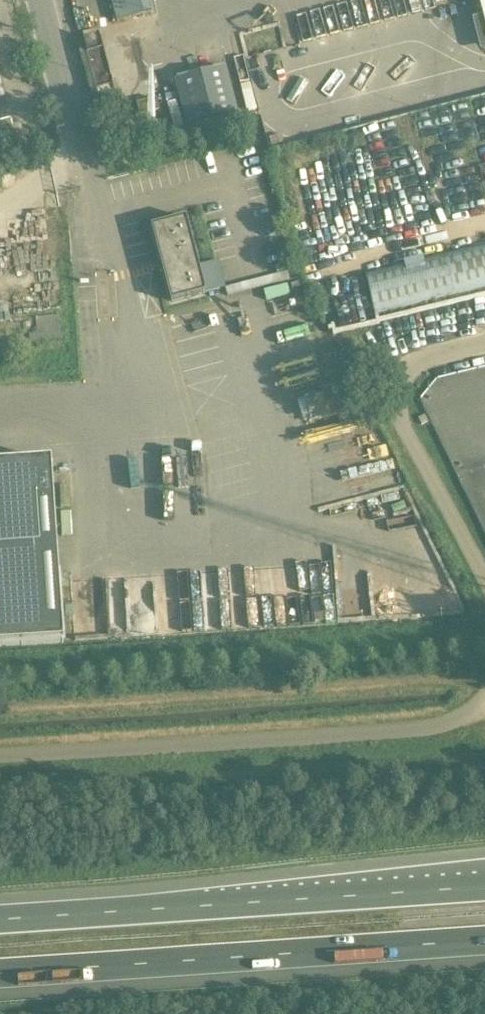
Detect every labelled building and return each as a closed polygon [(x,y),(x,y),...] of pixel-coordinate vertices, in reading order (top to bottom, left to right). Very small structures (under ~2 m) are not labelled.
[(115,23),(151,14),(147,0),(109,0),(115,23)] [(469,46),(484,42),(484,0),(478,0),(478,3),(482,18),(463,23),(469,46)] [(188,126),(236,113),(224,67),(176,79),(188,126)] [(156,99),(136,104),(139,116),(159,111),(156,99)] [(0,122),(0,136),(13,133),(10,120),(0,122)] [(186,219),(151,228),(171,304),(206,294),(186,219)] [(365,273),(374,315),(484,289),(484,245),(365,273)] [(437,391),(433,416),(484,539),(484,371),(437,391)] [(424,424),(428,422),(425,415),(421,417),(418,418),(422,425),(424,424)] [(63,637),(51,463),(0,466),(0,648),(63,644),(63,637)]
